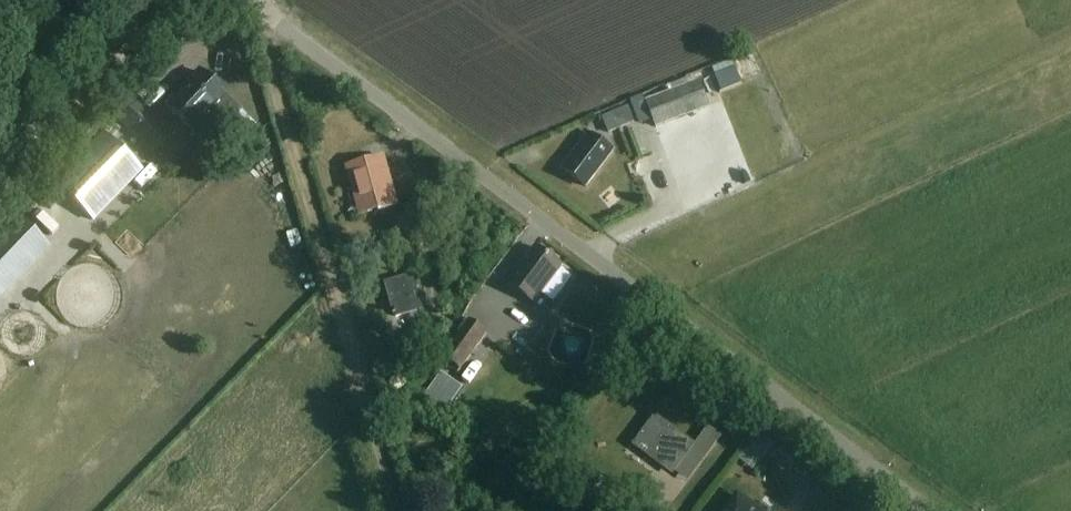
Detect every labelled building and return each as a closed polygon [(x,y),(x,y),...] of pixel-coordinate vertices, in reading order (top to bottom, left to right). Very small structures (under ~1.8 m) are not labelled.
[(191,130),(207,112),(225,128),(241,110),(197,71),(164,107),(191,130)] [(708,107),(699,81),(646,102),(656,127),(708,107)] [(168,136),(138,106),(122,122),(153,152),(168,136)] [(629,124),(623,106),(599,114),(605,132),(629,124)] [(137,167),(101,132),(52,181),(89,216),(137,167)] [(612,150),(587,132),(560,169),(586,187),(612,150)] [(399,206),(385,156),(351,165),(353,172),(347,174),(359,217),(399,206)] [(557,260),(536,246),(510,285),(537,302),(562,264),(557,260)] [(423,309),(413,274),(384,283),(394,318),(423,309)] [(493,335),(502,340),(516,318),(507,313),(493,335)] [(488,332),(469,320),(443,360),(462,372),(488,332)] [(656,414),(633,445),(673,475),(675,473),(688,482),(723,437),(709,426),(695,444),(656,414)] [(743,490),(749,476),(736,470),(730,485),(743,490)] [(728,510),(758,510),(738,497),(728,510)]
